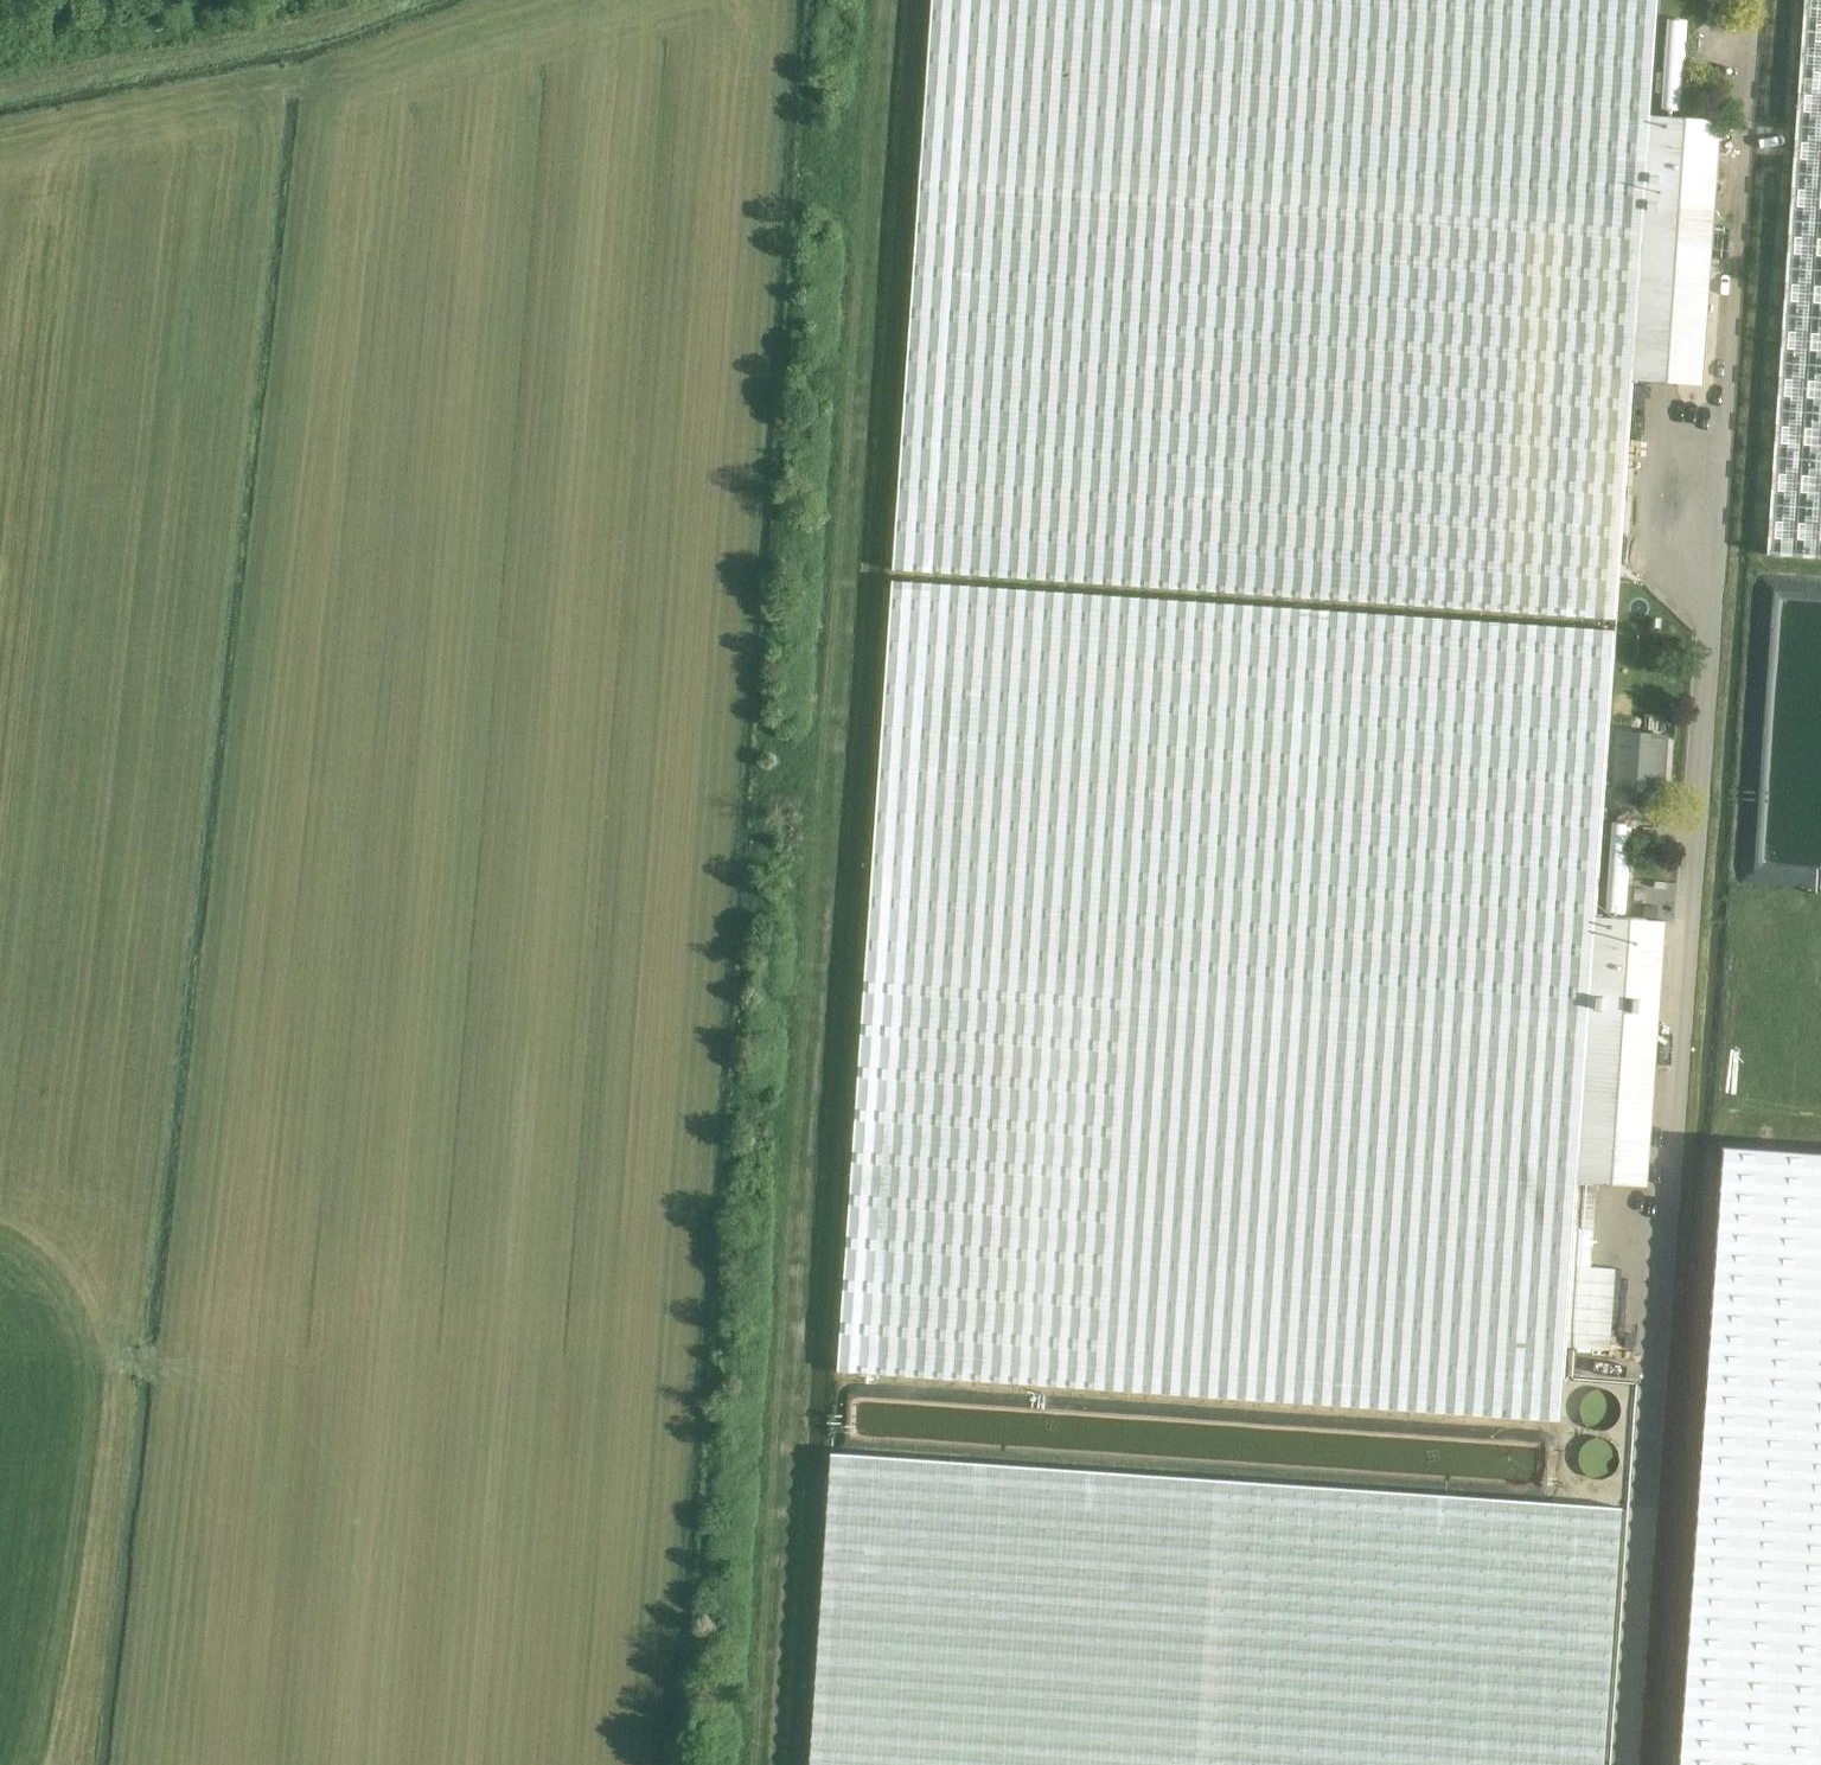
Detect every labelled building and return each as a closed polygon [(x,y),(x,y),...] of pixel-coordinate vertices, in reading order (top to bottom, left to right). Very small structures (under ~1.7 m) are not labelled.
[(1616,619),(1633,380),(1703,385),(1722,120),(1651,115),(1659,0),(932,0),(893,569),(1616,619)] [(1767,554),(1820,557),(1820,0),(1805,0),(1767,554)] [(838,1370),(1561,1420),(1574,1227),(1594,1228),(1597,1182),(1648,1186),(1666,922),(1595,917),(1615,631),(892,581),(838,1370)] [(1631,804),(1650,805),(1651,791),(1661,792),(1665,736),(1618,732),(1614,788),(1632,790),(1631,804)] [(1681,1764),(1820,1764),(1820,1153),(1725,1147),(1681,1764)] [(1622,1402),(1622,1401),(1621,1394),(1617,1388),(1614,1386),(1610,1383),(1604,1382),(1597,1383),(1590,1387),(1585,1393),(1584,1400),(1585,1408),(1589,1414),(1592,1417),(1596,1419),(1602,1420),(1609,1419),(1616,1415),(1620,1409),(1622,1402)] [(1617,1450),(1617,1449),(1616,1443),(1612,1437),(1607,1433),(1600,1430),(1592,1431),(1586,1434),(1581,1440),(1579,1448),(1579,1454),(1583,1461),(1588,1466),(1592,1468),(1597,1468),(1601,1468),(1605,1467),(1611,1463),(1615,1457),(1617,1450)] [(1622,1507),(832,1453),(810,1764),(1604,1764),(1622,1507)]
